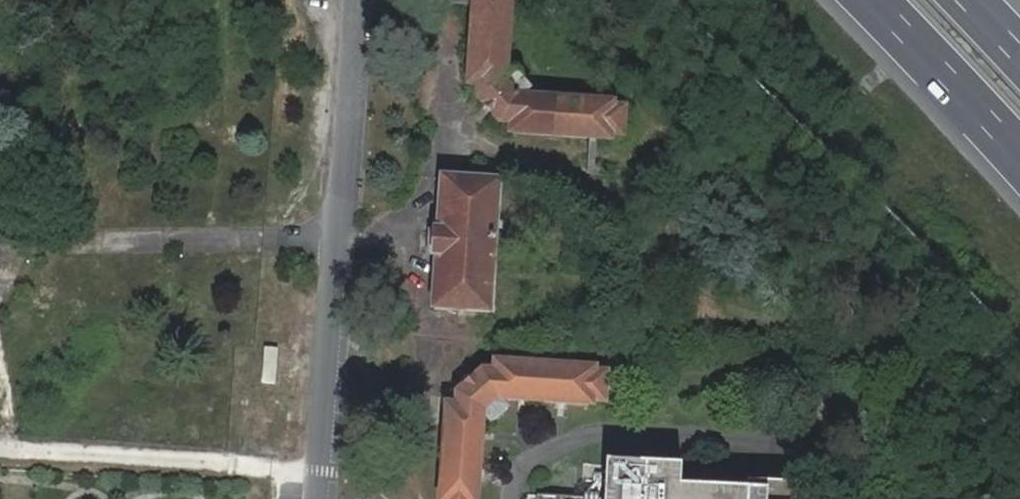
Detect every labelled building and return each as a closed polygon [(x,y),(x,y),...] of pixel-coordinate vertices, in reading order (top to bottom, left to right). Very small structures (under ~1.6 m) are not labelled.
[(496,125),(510,126),(509,137),(599,147),(600,142),(614,144),(618,116),(604,115),(604,111),(511,100),(521,93),(510,77),(497,85),(507,0),(475,0),(466,84),(480,86),(479,100),(496,125)] [(443,228),(440,255),(432,309),(468,313),(467,318),(476,318),(477,314),(488,315),(506,184),(450,176),(443,228)] [(431,254),(440,255),(443,228),(434,227),(431,254)] [(459,395),(458,407),(449,407),(442,498),(478,498),(486,409),(494,417),(507,406),(499,395),(592,402),(592,398),(605,399),(608,374),(594,373),(594,370),(498,362),(496,376),(482,375),(459,395)] [(719,483),(679,481),(680,461),(605,457),(604,467),(612,467),(610,493),(603,493),(559,491),(559,498),(719,498),(719,483)] [(612,467),(604,467),(603,493),(610,493),(612,467)] [(795,479),(745,477),(745,485),(744,498),(794,498),(795,479)] [(719,483),(719,498),(744,498),(745,485),(719,483)]
